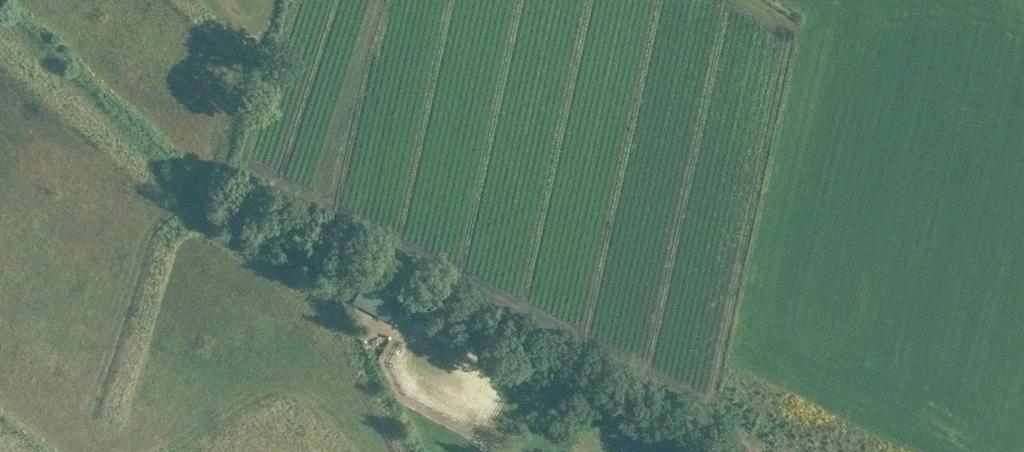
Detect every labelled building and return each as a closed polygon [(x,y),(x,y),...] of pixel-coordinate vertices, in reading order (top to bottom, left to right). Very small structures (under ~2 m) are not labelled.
[(361,290),(357,298),(390,316),(394,308),(397,303),(364,285),(361,290)]
